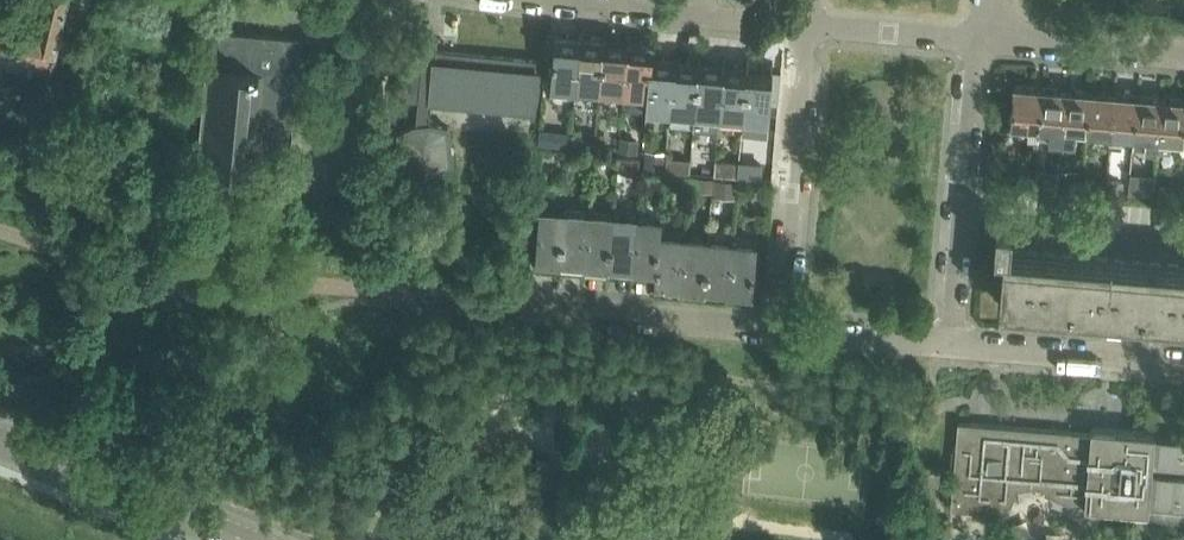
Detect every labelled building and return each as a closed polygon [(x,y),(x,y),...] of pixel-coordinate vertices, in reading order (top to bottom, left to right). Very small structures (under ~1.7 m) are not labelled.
[(9,65),(51,72),(65,12),(68,0),(43,0),(38,20),(0,13),(0,63),(9,65)] [(311,71),(316,60),(298,53),(299,37),(210,29),(197,165),(266,171),(268,151),(291,153),(295,115),(292,115),(293,98),(301,99),(311,71)] [(551,87),(575,89),(579,37),(555,34),(551,87)] [(538,60),(462,53),(436,51),(438,39),(425,37),(424,49),(403,47),(398,99),(419,101),(417,125),(399,134),(403,169),(421,172),(438,170),(453,163),(449,128),(430,123),(432,102),(535,112),(539,72),(537,72),(538,60)] [(604,39),(579,37),(575,89),(599,91),(604,39)] [(599,91),(624,93),(629,41),(604,39),(599,91)] [(624,93),(646,95),(650,57),(652,57),(653,43),(629,41),(624,93)] [(645,110),(670,112),(675,59),(652,57),(650,57),(646,95),(645,110)] [(699,61),(675,59),(670,112),(695,114),(699,61)] [(723,63),(699,61),(695,114),(718,116),(723,63)] [(743,118),(747,65),(723,63),(718,116),(743,118)] [(780,68),(747,65),(743,118),(768,120),(770,102),(777,102),(780,68)] [(1011,128),(1039,130),(1042,89),(1032,88),(1033,85),(1017,84),(1017,86),(1015,86),(1011,128)] [(1051,139),(1062,140),(1067,91),(1057,90),(1057,87),(1044,86),(1043,89),(1042,89),(1039,130),(1040,130),(1040,126),(1052,127),(1051,139)] [(1075,129),(1086,130),(1090,90),(1076,89),(1076,92),(1067,91),(1062,140),(1074,141),(1075,129)] [(1099,143),(1109,144),(1113,95),(1104,94),(1104,92),(1090,90),(1086,130),(1100,131),(1099,143)] [(1123,96),(1113,95),(1109,144),(1121,145),(1122,133),(1134,134),(1138,94),(1123,93),(1123,96)] [(1151,96),(1138,94),(1134,134),(1147,135),(1146,147),(1157,148),(1161,99),(1151,98),(1151,96)] [(1161,99),(1157,148),(1168,149),(1169,137),(1181,138),(1183,107),(1183,98),(1171,97),(1171,100),(1161,99)] [(1132,171),(1131,191),(1155,193),(1156,173),(1132,171)] [(735,190),(735,180),(701,181),(701,190),(735,190)] [(559,263),(564,210),(540,208),(535,261),(559,263)] [(564,210),(559,263),(584,265),(589,212),(564,210)] [(613,214),(589,212),(584,265),(609,268),(613,214)] [(609,268),(632,270),(637,216),(613,214),(609,268)] [(632,270),(656,272),(657,272),(660,233),(661,233),(662,219),(637,216),(632,270)] [(1001,286),(1000,303),(1183,318),(1183,264),(1010,250),(1013,223),(997,222),(994,248),(1004,249),(1001,286)] [(657,272),(656,272),(654,286),(679,288),(684,235),(661,233),(660,233),(657,272)] [(679,288),(704,291),(708,237),(684,235),(679,288)] [(708,237),(704,291),(728,293),(732,239),(708,237)] [(757,242),(732,239),(728,293),(752,295),(757,242)] [(1091,433),(969,423),(958,422),(956,443),(953,450),(952,466),(954,474),(951,509),(984,511),(984,510),(999,511),(1012,503),(1017,489),(1032,486),(1043,487),(1055,497),(1069,503),(1085,504),(1091,433)] [(1091,433),(1085,504),(1085,505),(1149,511),(1149,509),(1152,473),(1155,436),(1156,433),(1092,427),(1091,433)] [(1155,436),(1152,473),(1181,475),(1183,439),(1155,436)] [(1149,509),(1178,512),(1181,475),(1152,473),(1149,509)]
